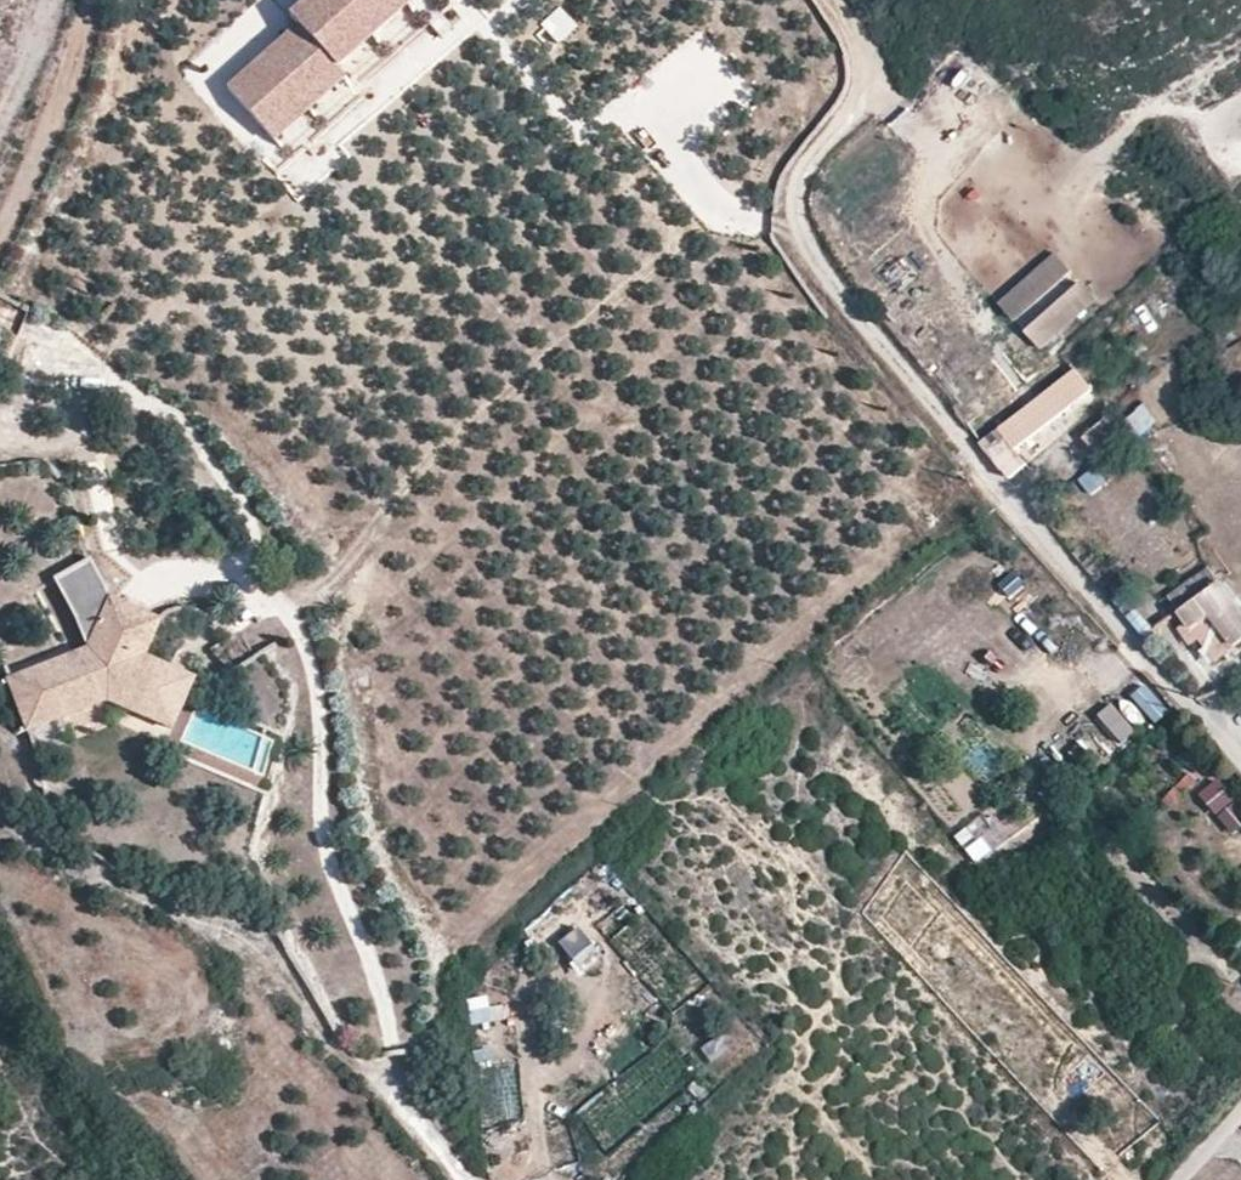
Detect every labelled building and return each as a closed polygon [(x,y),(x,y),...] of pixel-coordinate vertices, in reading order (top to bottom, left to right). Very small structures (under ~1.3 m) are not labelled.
[(287,13),(296,23),(335,67),(408,2),(406,0),(302,0),(287,13)] [(335,67),(296,23),(225,86),(274,141),(345,78),(335,67)] [(1055,254),(999,303),(1015,321),(1071,273),(1055,254)] [(1082,282),(1025,331),(1041,349),(1098,300),(1082,282)] [(1108,408),(1075,368),(986,439),(1005,461),(1081,400),(1097,418),(1108,408)] [(1141,404),(1122,424),(1144,444),(1163,425),(1141,404)] [(1068,442),(1081,466),(1127,442),(1114,418),(1068,442)] [(86,651),(108,603),(88,561),(55,578),(86,651)] [(1210,567),(1171,596),(1180,608),(1178,610),(1187,622),(1179,628),(1192,644),(1200,639),(1217,661),(1240,643),(1240,607),(1210,567)] [(63,641),(78,634),(53,582),(39,589),(63,641)] [(154,627),(108,603),(86,651),(13,679),(31,730),(110,700),(136,712),(156,667),(140,660),(154,627)] [(189,681),(156,667),(136,712),(169,726),(189,681)] [(1140,680),(1093,719),(1119,749),(1165,710),(1140,680)] [(1194,796),(1230,836),(1240,826),(1240,809),(1213,779),(1194,796)] [(973,865),(1013,841),(993,809),(953,832),(973,865)] [(578,920),(554,936),(579,973),(603,957),(578,920)] [(511,1026),(510,1008),(488,1009),(489,1027),(511,1026)] [(708,1064),(729,1053),(720,1036),(699,1048),(708,1064)] [(1097,1080),(1081,1060),(1061,1078),(1079,1097),(1097,1080)] [(484,1068),(488,1124),(520,1121),(516,1066),(484,1068)] [(1048,1086),(1040,1076),(1032,1082),(1041,1092),(1048,1086)]
